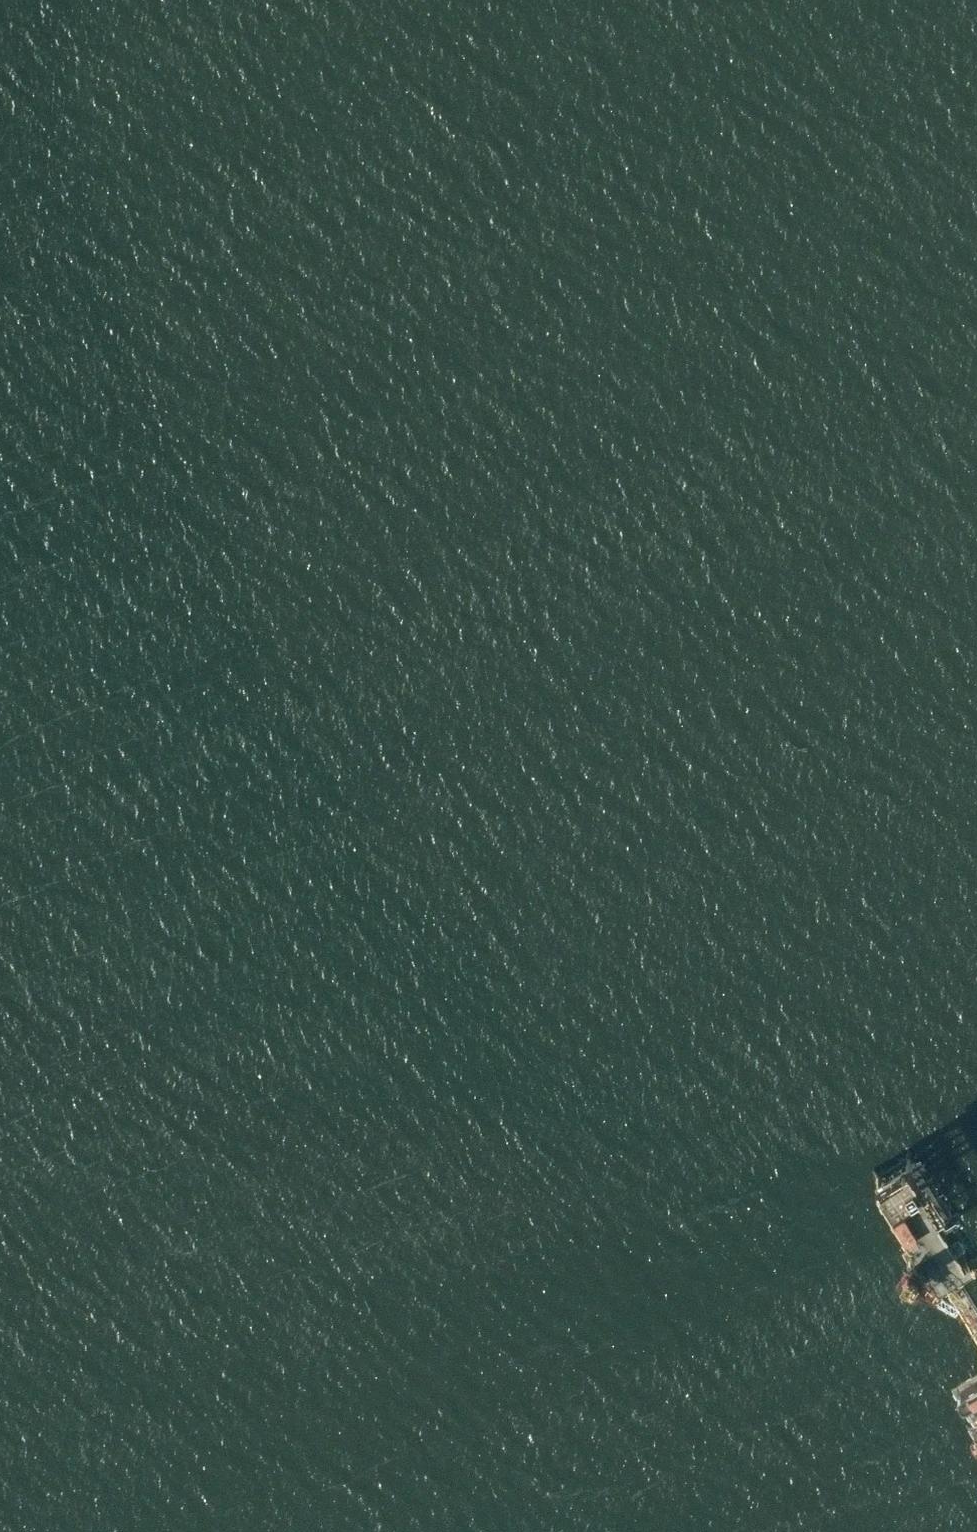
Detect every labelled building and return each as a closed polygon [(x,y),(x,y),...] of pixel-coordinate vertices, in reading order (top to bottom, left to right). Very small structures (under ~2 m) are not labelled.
[(927,1184),(893,1205),(948,1295),(966,1284),(976,1277),(976,1266),(927,1184)] [(953,1404),(976,1442),(976,1388),(953,1404)]
